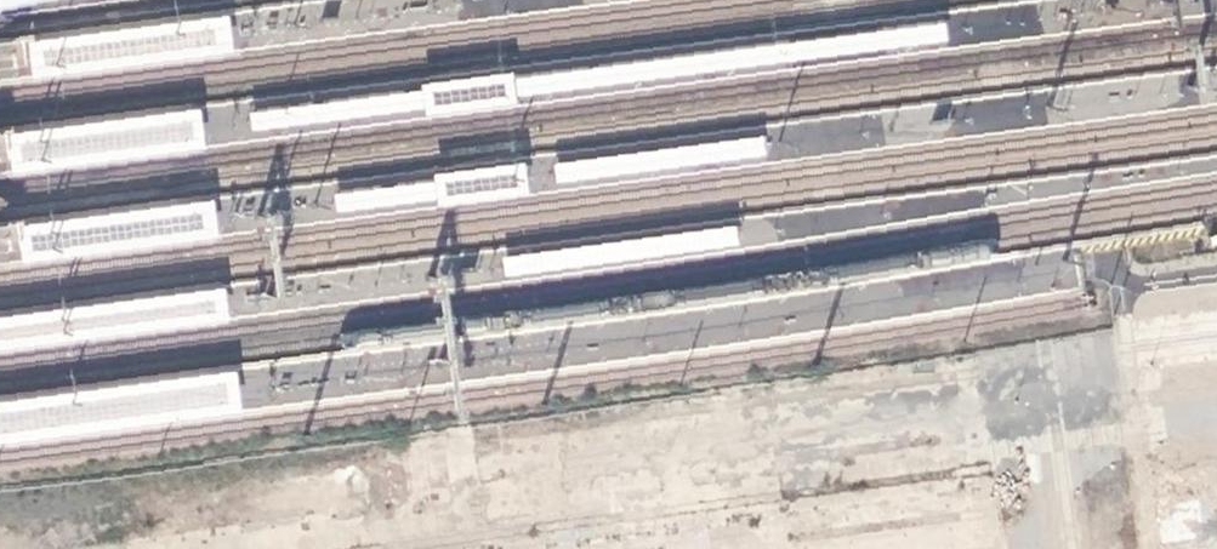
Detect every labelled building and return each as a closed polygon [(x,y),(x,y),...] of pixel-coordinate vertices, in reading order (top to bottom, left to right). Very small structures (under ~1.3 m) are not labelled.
[(1125,264),(1136,372),(1149,371),(1167,548),(1216,548),(1216,255),(1125,264)]
